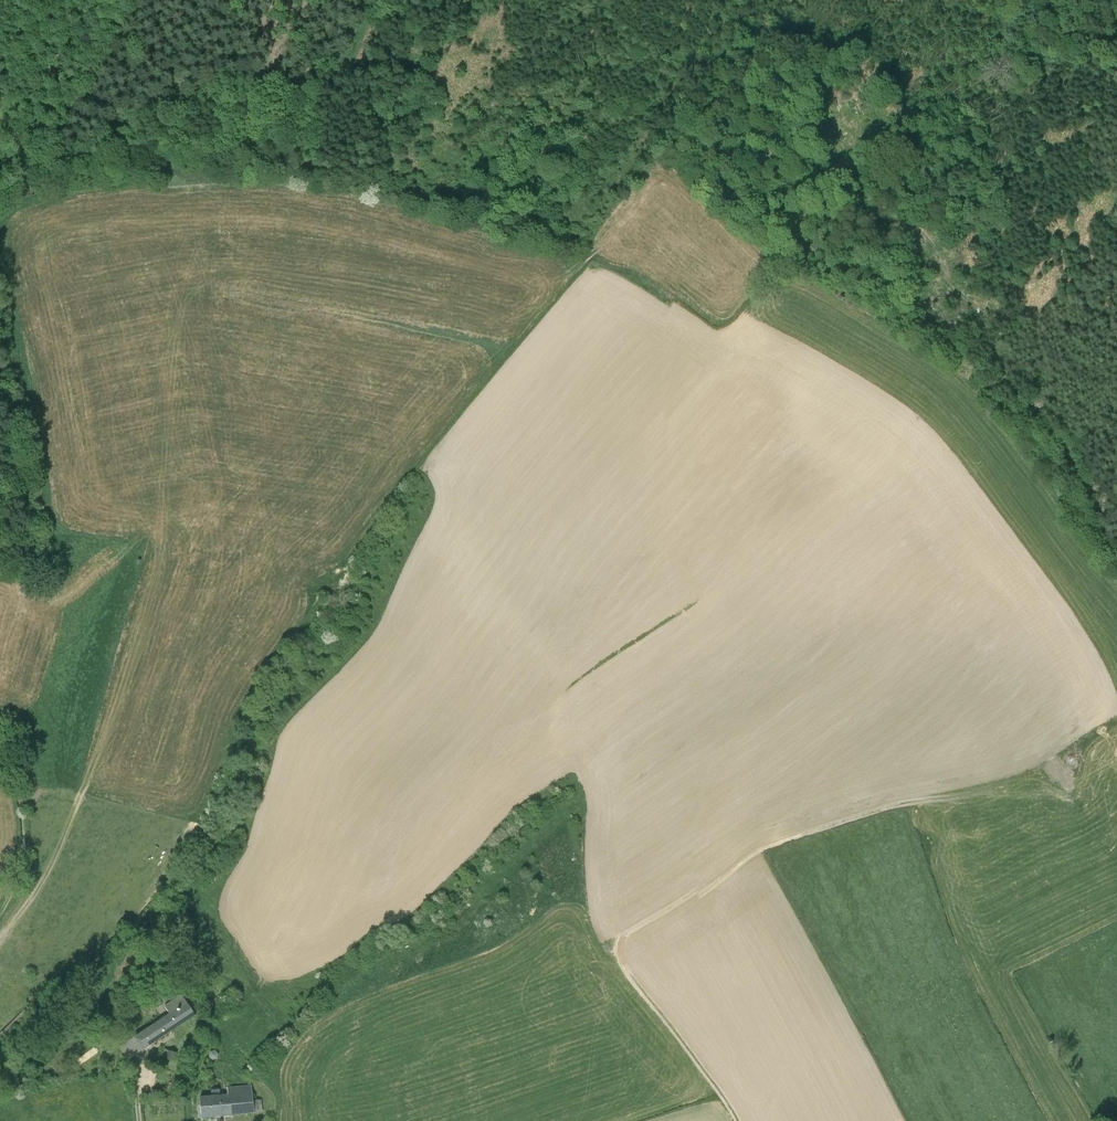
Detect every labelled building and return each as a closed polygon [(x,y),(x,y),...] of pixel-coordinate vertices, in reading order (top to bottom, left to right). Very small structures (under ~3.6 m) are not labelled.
[(124,1039),(134,1051),(200,1006),(186,987),(170,998),(175,1005),(124,1039)] [(180,1045),(168,1041),(165,1050),(177,1054),(180,1045)] [(219,1044),(214,1045),(213,1049),(216,1053),(221,1051),(222,1047),(219,1044)] [(204,1090),(205,1111),(257,1108),(255,1079),(233,1081),(234,1089),(204,1090)]
